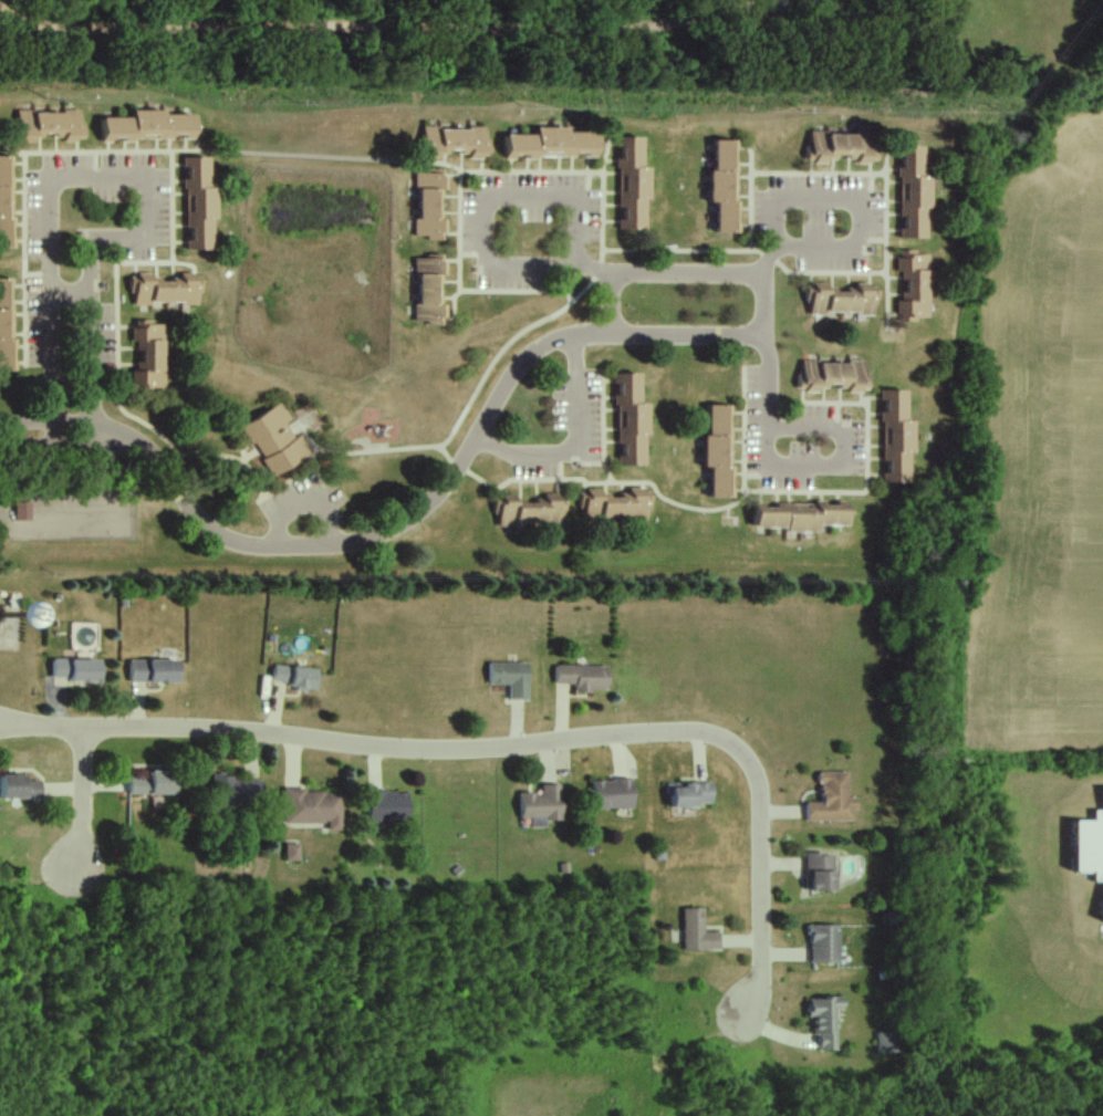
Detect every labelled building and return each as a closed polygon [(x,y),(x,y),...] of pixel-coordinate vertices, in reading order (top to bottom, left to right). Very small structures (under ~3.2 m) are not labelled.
[(811,0),(791,0),(791,9),(811,9),(811,0)] [(83,112),(35,114),(35,127),(26,128),(26,138),(83,137),(83,112)] [(199,140),(199,112),(135,113),(135,118),(103,118),(104,141),(199,140)] [(479,130),(421,129),(421,156),(478,157),(479,130)] [(498,135),(498,158),(591,158),(591,130),(528,129),(528,135),(498,135)] [(804,161),(862,161),(862,133),(804,133),(804,161)] [(637,168),(637,137),(617,137),(617,230),(641,230),(641,168),(637,168)] [(709,204),(709,232),(732,232),(731,140),(703,140),(703,204),(709,204)] [(922,177),(916,177),(916,146),(898,146),(897,238),(922,239),(922,177)] [(11,250),(11,157),(0,157),(0,250),(11,250)] [(212,188),(212,158),(187,158),(187,250),(217,250),(217,188),(212,188)] [(412,173),(409,238),(433,239),(435,175),(412,173)] [(922,321),(923,256),(899,255),(897,321),(922,321)] [(411,322),(434,321),(434,258),(411,258),(411,322)] [(200,305),(201,274),(174,274),(173,281),(155,281),(155,274),(137,274),(137,304),(200,305)] [(0,280),(0,372),(11,372),(11,280),(0,280)] [(867,315),(867,287),(822,287),(822,284),(801,284),(801,316),(867,315)] [(165,389),(165,325),(135,325),(135,389),(165,389)] [(860,362),(795,362),(795,392),(860,391),(860,362)] [(615,467),(637,466),(635,374),(613,375),(615,467)] [(904,484),(905,391),(881,391),(880,484),(904,484)] [(312,455),(279,404),(241,429),(274,479),(312,455)] [(700,500),(727,500),(726,406),(699,406),(700,500)] [(490,497),(490,524),(641,524),(641,489),(616,489),(616,498),(595,498),(595,495),(509,495),(509,497),(490,497)] [(747,531),(810,531),(810,528),(840,528),(840,504),(747,503),(747,531)] [(102,683),(102,660),(53,660),(53,683),(102,683)] [(181,662),(131,662),(131,683),(181,683),(181,662)] [(525,663),(485,663),(485,686),(505,686),(505,701),(525,701),(525,663)] [(316,692),(320,673),(277,664),(273,683),(316,692)] [(605,667),(551,667),(551,685),(570,685),(570,693),(605,693),(605,667)] [(815,803),(802,803),(802,822),(851,822),(851,799),(844,799),(844,772),(815,772),(815,803)] [(130,796),(177,796),(177,773),(130,773),(130,796)] [(40,789),(31,789),(31,777),(3,777),(3,787),(0,787),(0,800),(40,800),(40,789)] [(213,807),(264,807),(264,778),(213,779),(213,807)] [(629,779),(589,781),(590,810),(631,808),(629,779)] [(708,783),(664,783),(664,809),(708,809),(708,783)] [(516,819),(526,819),(526,826),(558,824),(556,785),(536,786),(537,794),(514,795),(516,819)] [(1097,790),(1097,811),(1088,811),(1088,822),(1066,822),(1064,872),(1088,872),(1088,881),(1096,881),(1095,924),(1102,924),(1102,790),(1097,790)] [(329,825),(329,832),(343,832),(343,791),(285,792),(285,825),(329,825)] [(410,792),(368,792),(368,823),(410,823),(410,792)] [(802,891),(829,891),(829,855),(802,855),(802,891)] [(699,933),(699,909),(678,909),(678,952),(714,952),(714,933),(699,933)] [(835,964),(835,925),(805,925),(805,964),(835,964)] [(805,1036),(813,1036),(813,1051),(834,1051),(834,997),(804,998),(805,1036)] [(892,1034),(873,1035),(874,1052),(893,1052),(892,1034)]
